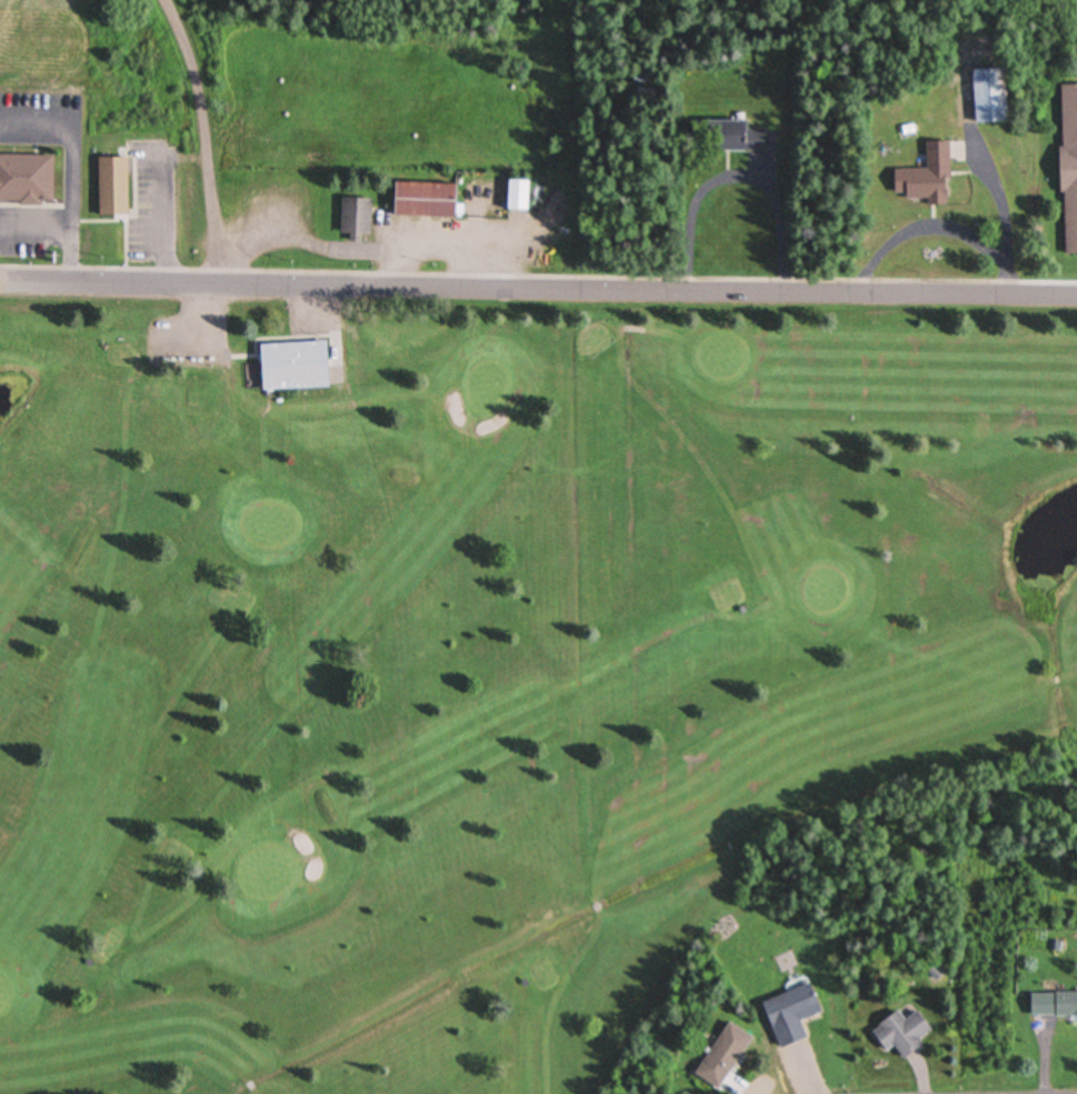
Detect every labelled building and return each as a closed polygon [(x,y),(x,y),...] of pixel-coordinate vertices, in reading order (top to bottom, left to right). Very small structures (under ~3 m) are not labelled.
[(1002,72),(971,72),(972,125),(1003,125),(1002,72)] [(1060,88),(1060,253),(1076,253),(1076,88),(1060,88)] [(764,130),(746,130),(746,123),(702,123),(702,153),(763,154),(764,130)] [(925,170),(892,171),(892,199),(927,199),(927,206),(948,206),(947,143),(925,144),(925,170)] [(51,206),(51,158),(0,157),(0,205),(51,206)] [(127,158),(96,158),(96,216),(127,216),(127,158)] [(527,212),(527,181),(505,181),(505,212),(527,212)] [(390,218),(455,218),(456,185),(390,184),(390,218)] [(370,200),(338,200),(338,237),(370,237),(370,200)] [(323,341),(258,344),(260,391),(327,388),(323,341)] [(1028,994),(1028,1018),(1076,1018),(1076,994),(1028,994)] [(903,1020),(897,1012),(869,1031),(883,1052),(892,1046),(899,1056),(931,1034),(915,1012),(903,1020)] [(718,1091),(748,1037),(724,1023),(694,1078),(718,1091)]
